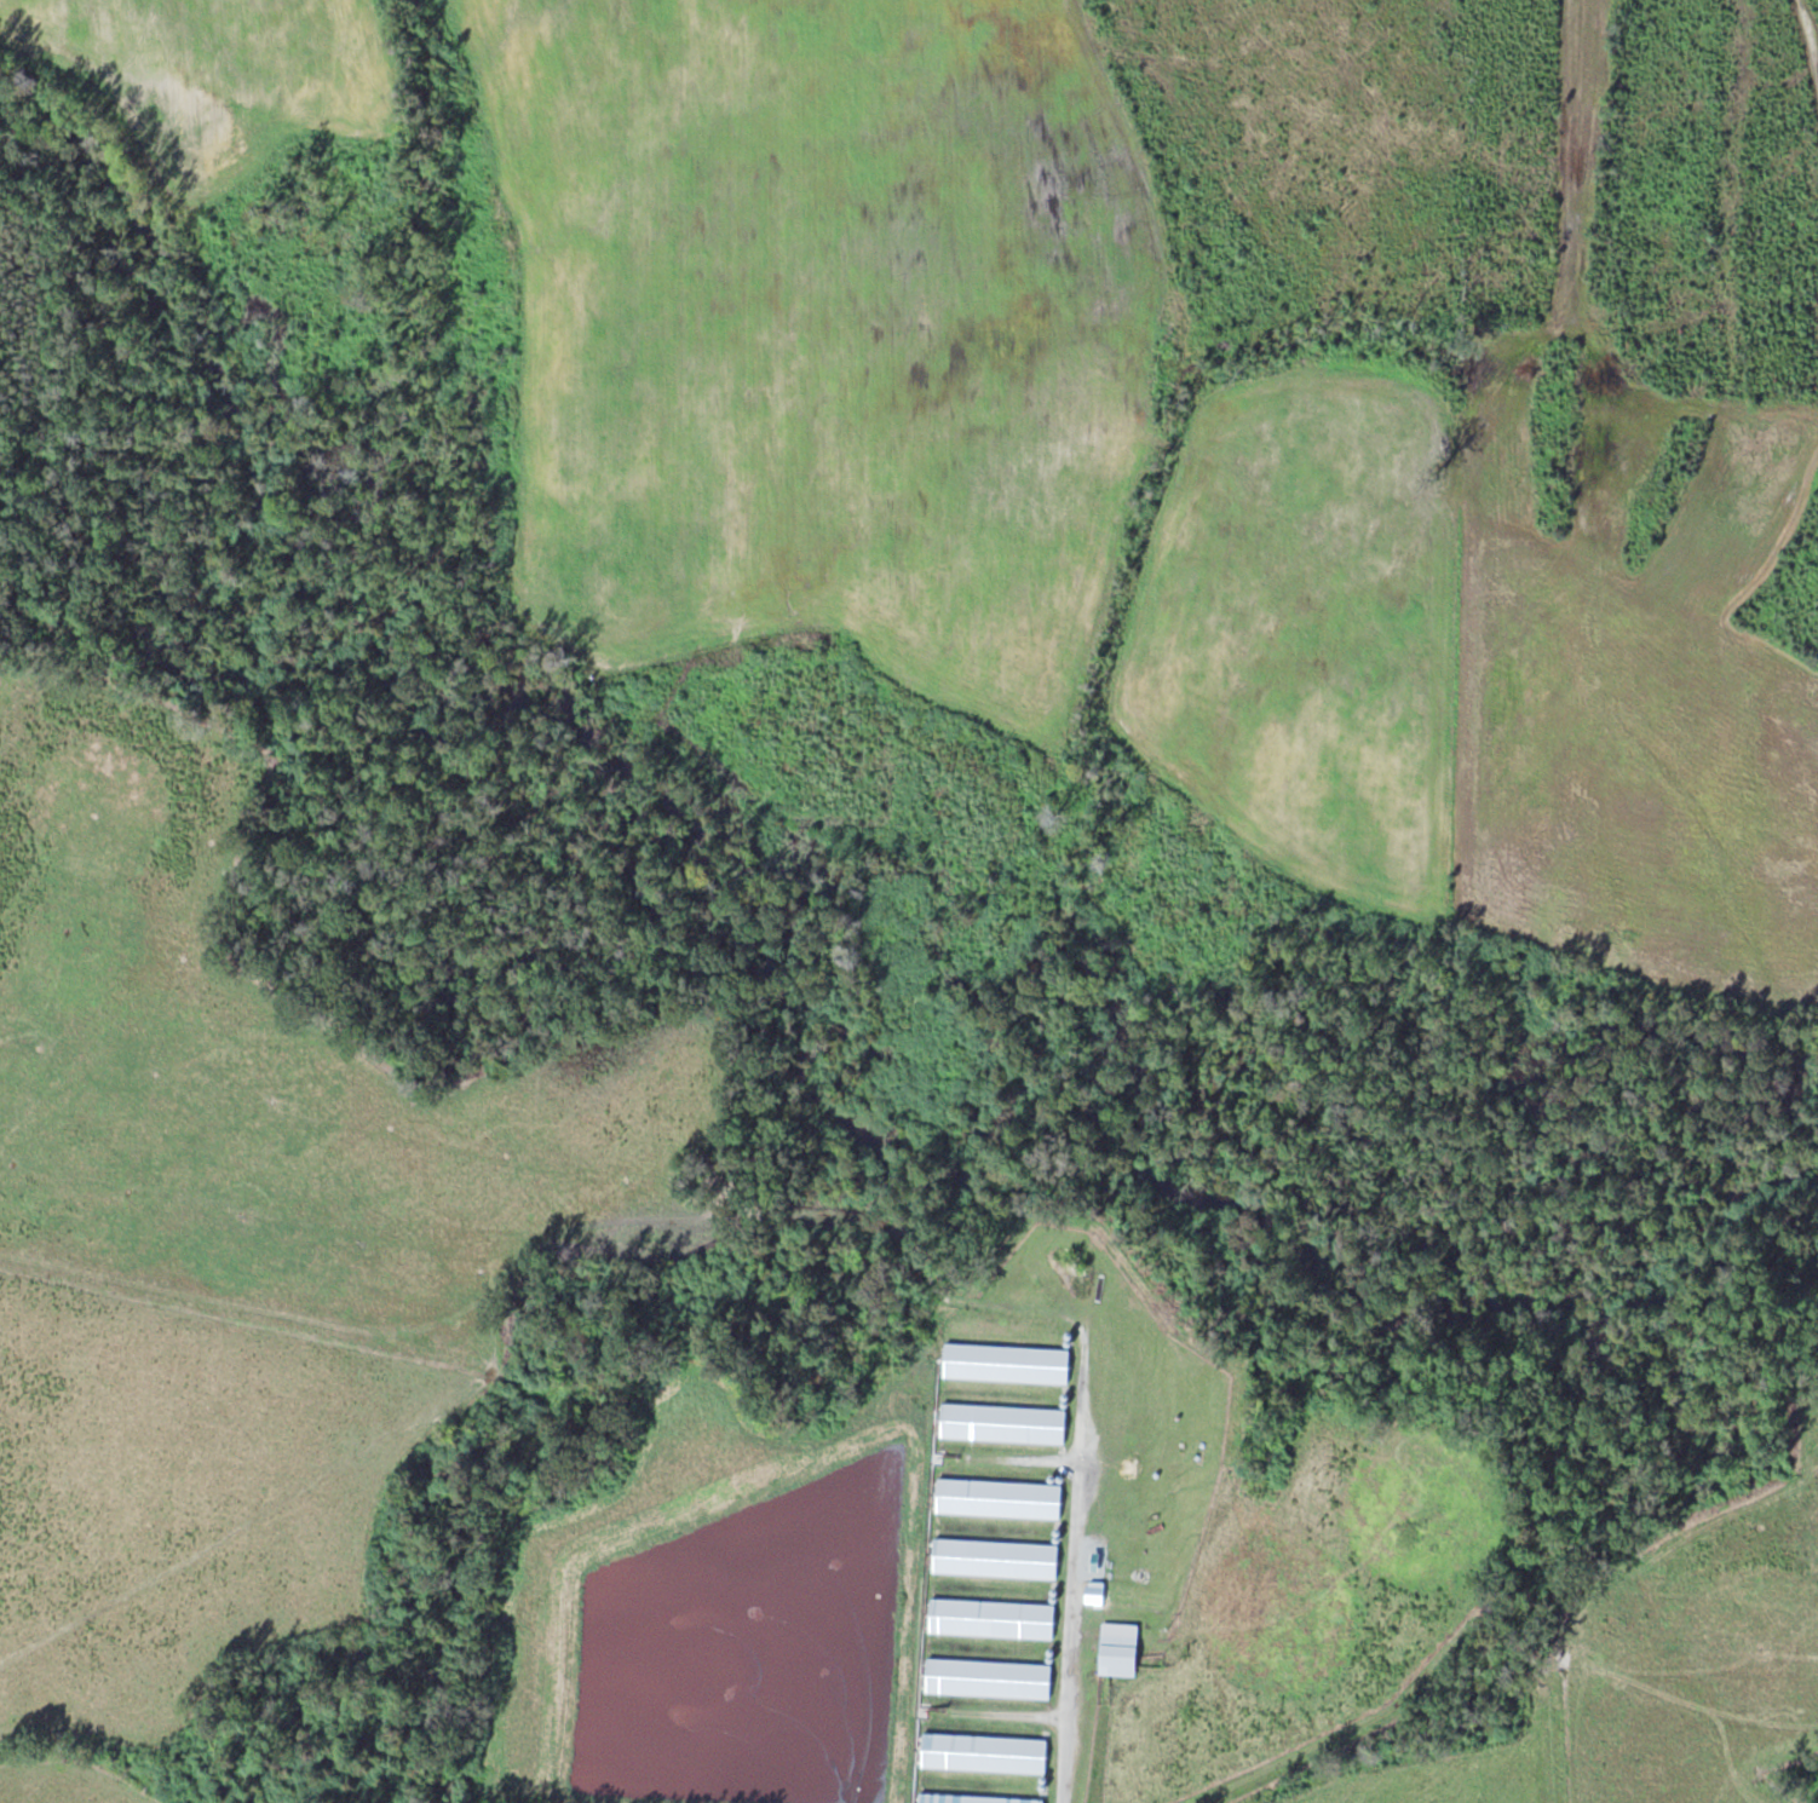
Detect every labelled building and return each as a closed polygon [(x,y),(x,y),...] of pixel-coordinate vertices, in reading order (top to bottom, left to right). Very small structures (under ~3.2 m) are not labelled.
[(1070,1383),(1072,1349),(947,1344),(946,1378),(1070,1383)] [(1066,1443),(1068,1409),(943,1404),(941,1438),(1066,1443)] [(1062,1519),(1064,1484),(938,1479),(936,1513),(1062,1519)] [(1060,1544),(935,1539),(934,1574),(1059,1579),(1060,1544)] [(1105,1582),(1087,1582),(1087,1604),(1105,1604),(1105,1582)] [(1055,1638),(1057,1604),(932,1599),(930,1633),(1055,1638)] [(1139,1676),(1140,1624),(1102,1623),(1101,1675),(1139,1676)] [(1052,1697),(1053,1663),(928,1658),(927,1692),(1052,1697)] [(1047,1773),(1049,1738),(924,1733),(922,1767),(1047,1773)] [(920,1793),(920,1802),(1045,1802),(1045,1798),(920,1793)]
